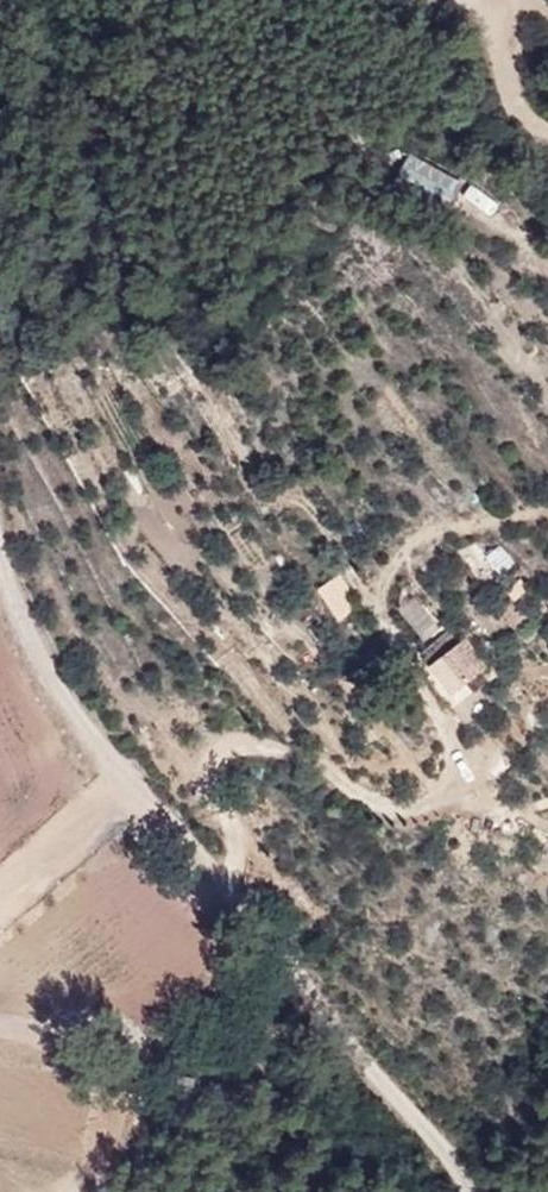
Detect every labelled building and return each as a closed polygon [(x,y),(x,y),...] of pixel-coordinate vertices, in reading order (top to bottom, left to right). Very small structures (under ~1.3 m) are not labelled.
[(413,158),(398,192),(453,216),(468,182),(413,158)] [(446,663),(427,681),(444,698),(463,679),(446,663)]
